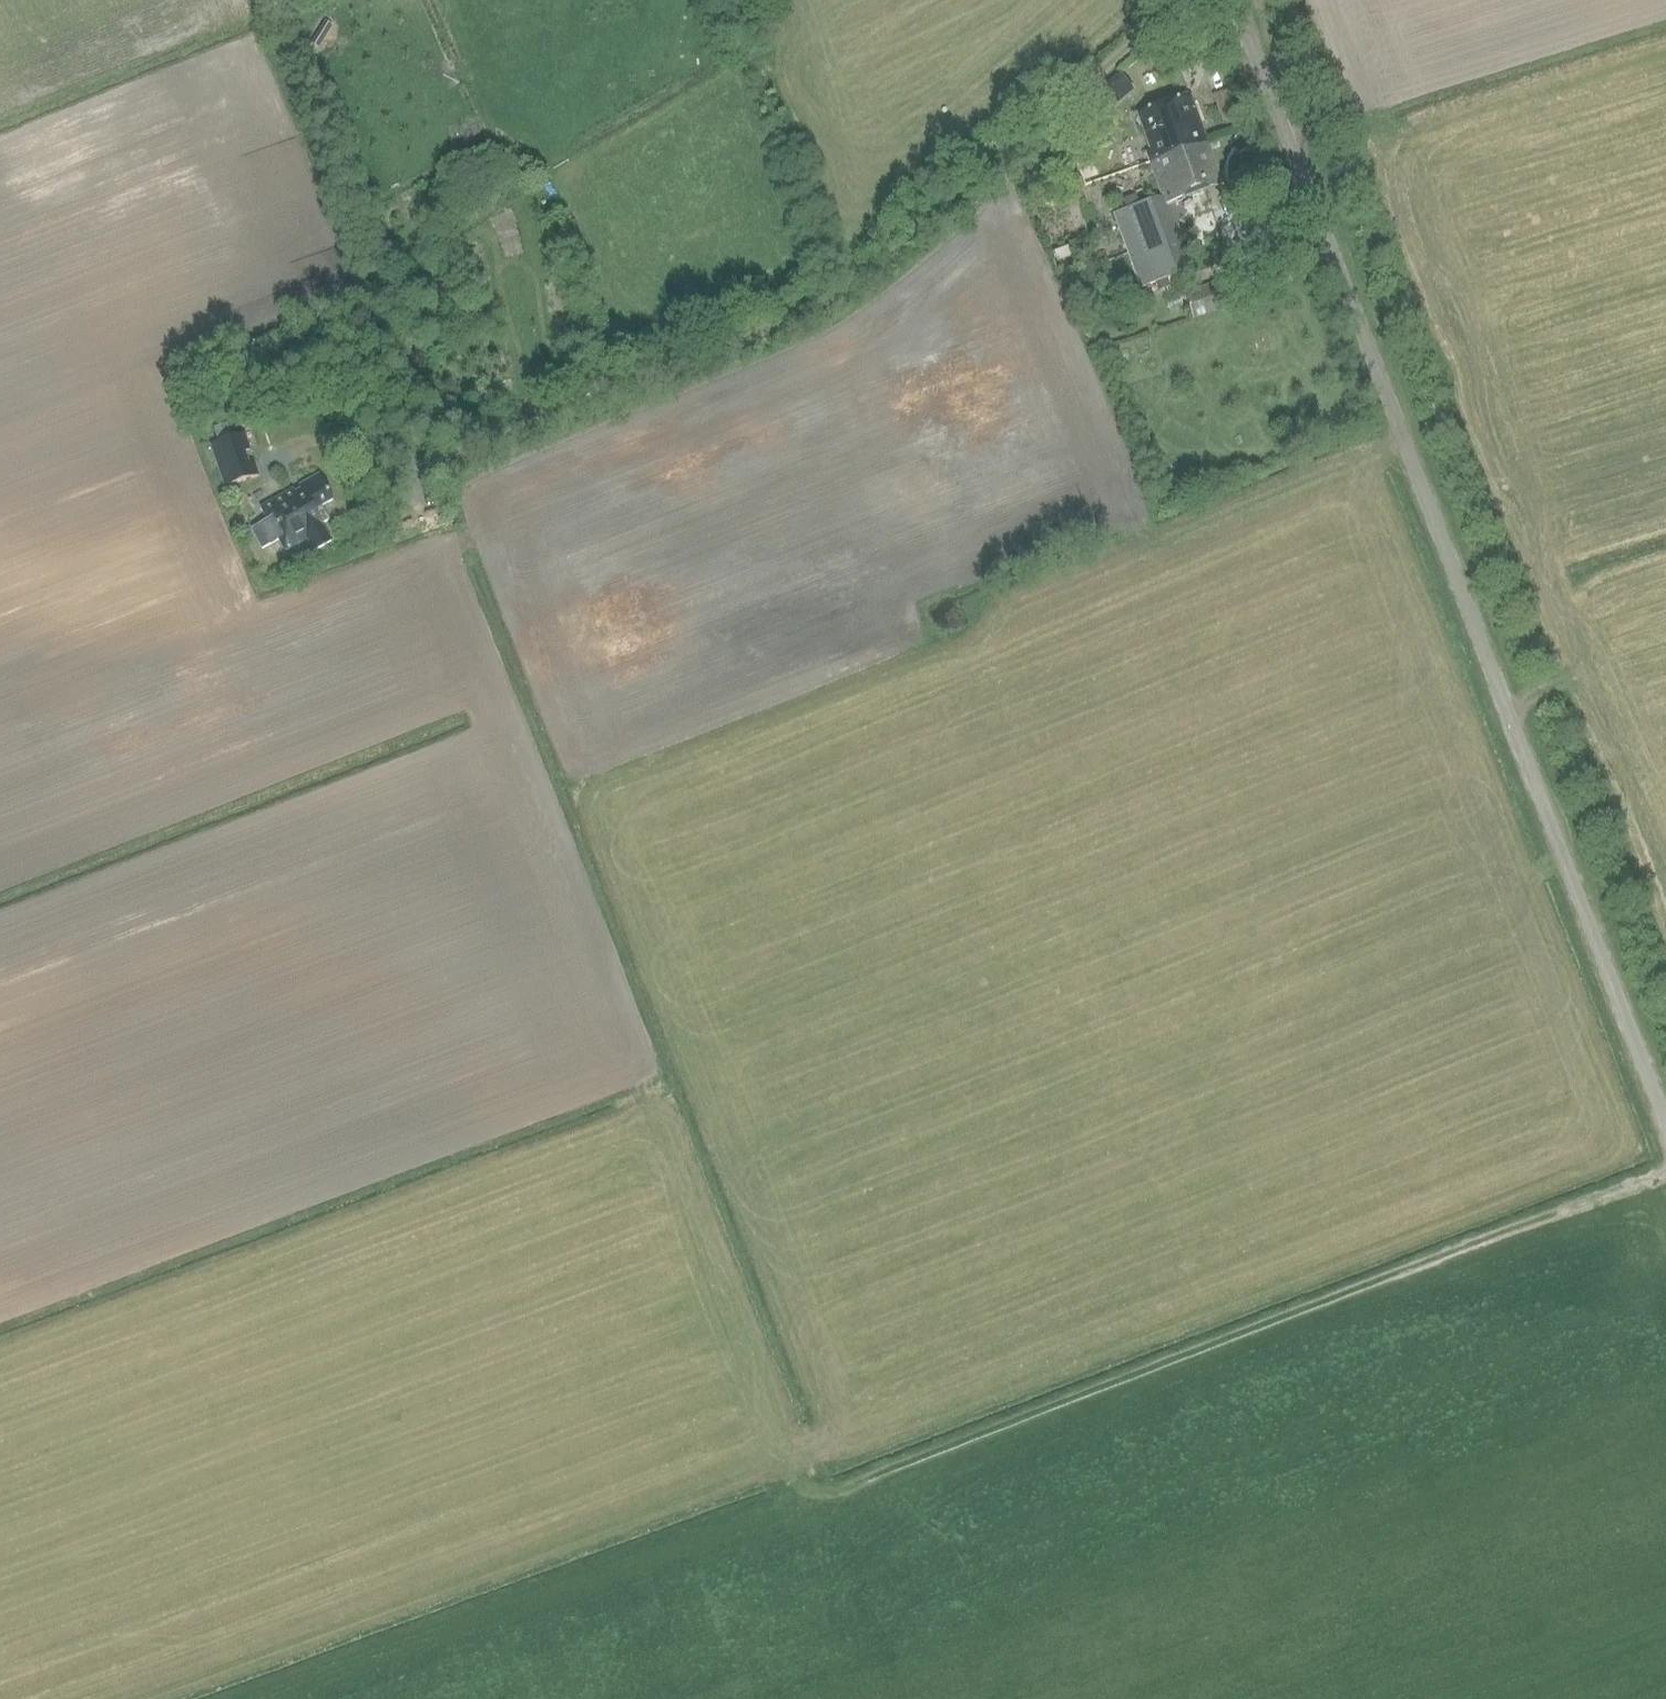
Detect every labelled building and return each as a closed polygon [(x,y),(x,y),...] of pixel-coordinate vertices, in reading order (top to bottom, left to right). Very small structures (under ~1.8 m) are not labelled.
[(1224,123),(1236,119),(1227,92),(1214,96),(1224,123)] [(1151,162),(1207,143),(1190,95),(1138,114),(1151,151),(1147,152),(1151,162)] [(1207,143),(1151,162),(1163,196),(1139,205),(1135,196),(1123,200),(1126,209),(1114,214),(1141,288),(1156,283),(1159,291),(1169,287),(1167,279),(1190,270),(1167,206),(1223,186),(1207,143)] [(1069,259),(1065,247),(1055,250),(1058,262),(1069,259)] [(1227,308),(1218,280),(1184,292),(1193,320),(1227,308)] [(246,450),(254,447),(249,431),(212,443),(227,487),(260,476),(255,462),(250,463),(246,450)] [(269,518),(249,529),(261,550),(278,540),(284,553),(307,540),(313,552),(332,542),(315,510),(333,501),(320,477),(263,508),(269,518)]
